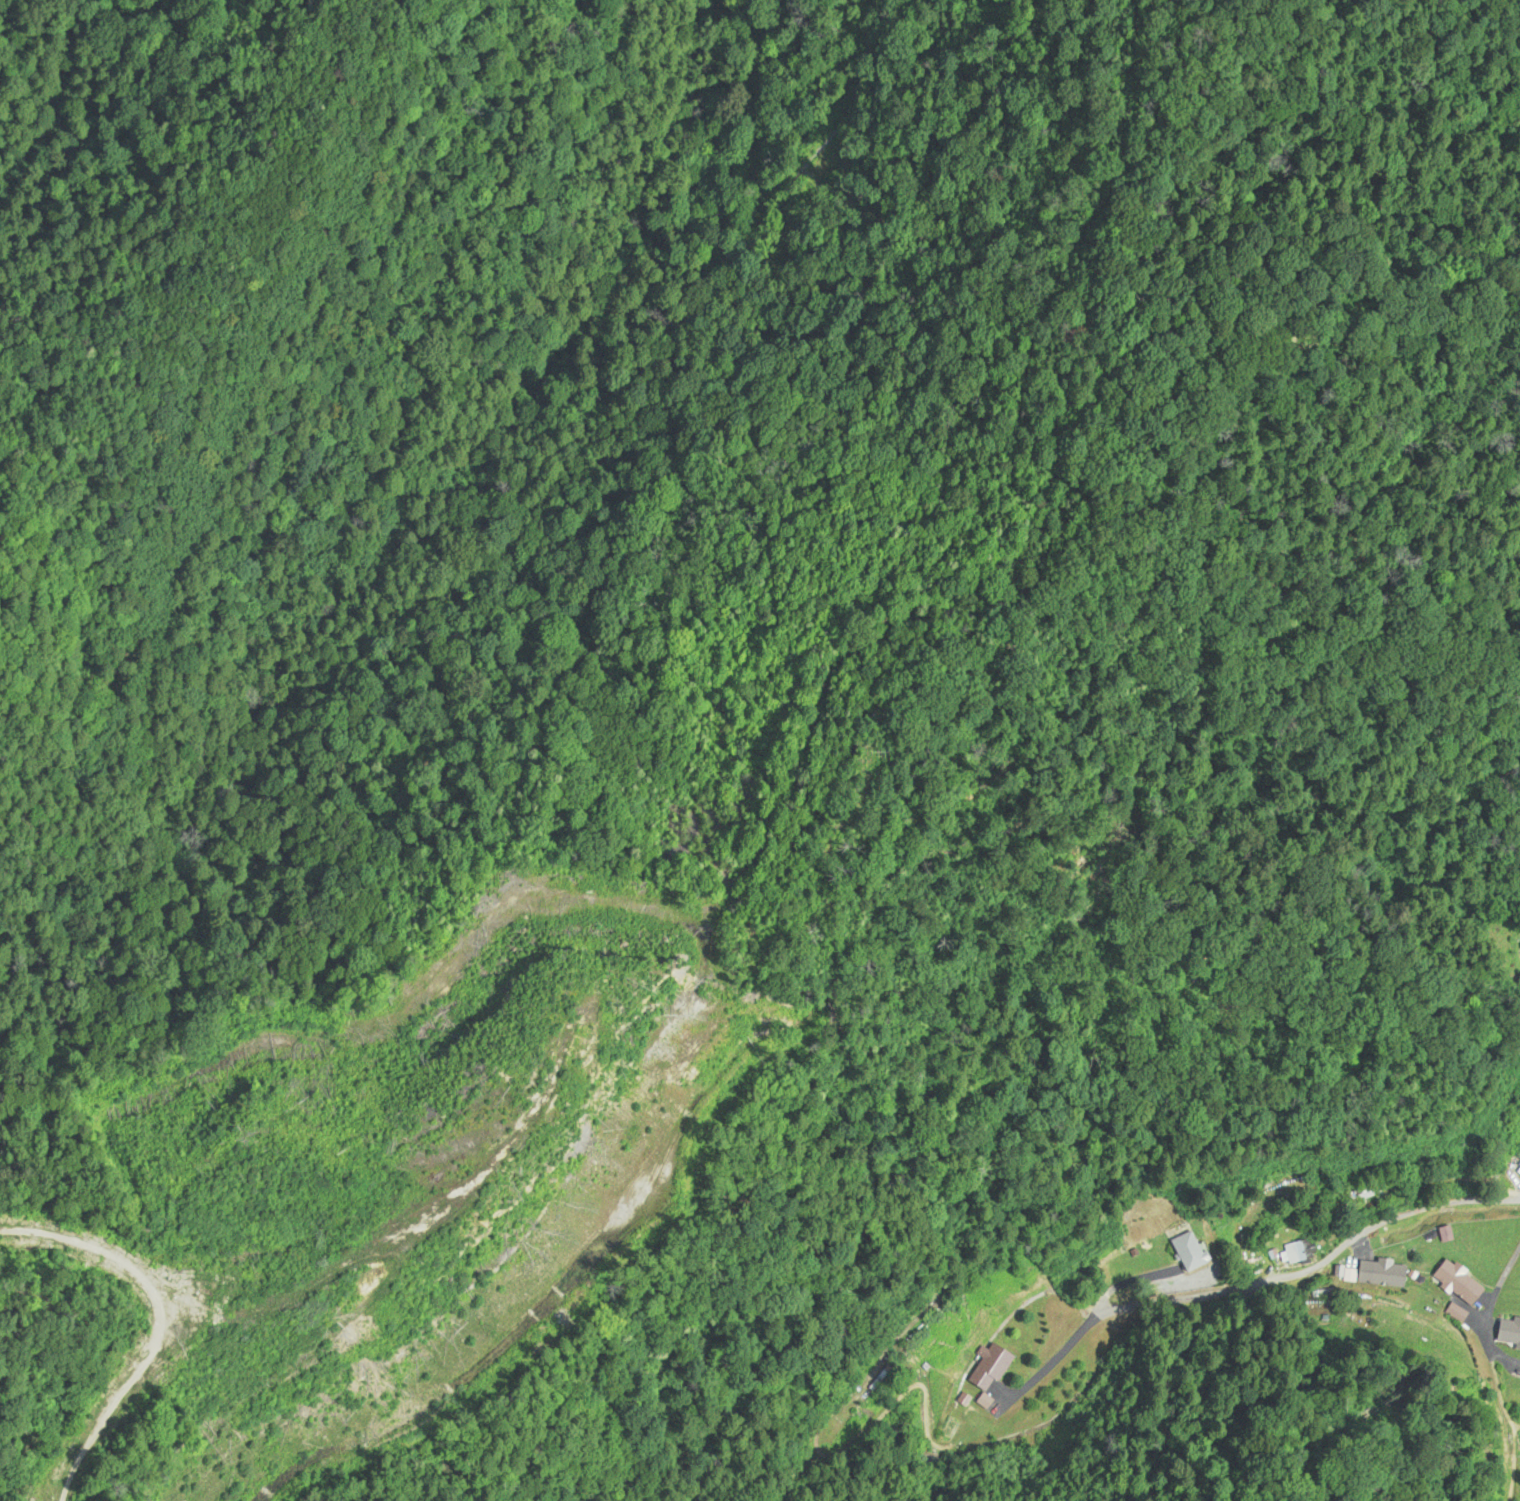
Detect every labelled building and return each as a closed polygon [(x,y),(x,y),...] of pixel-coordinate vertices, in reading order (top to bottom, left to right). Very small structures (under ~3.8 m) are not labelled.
[(1174,1242),(1190,1274),(1213,1263),(1196,1231),(1174,1242)] [(1309,1260),(1305,1241),(1280,1247),(1284,1266),(1309,1260)] [(1409,1266),(1360,1258),(1355,1284),(1405,1292),(1409,1266)] [(1474,1307),(1488,1286),(1448,1259),(1434,1280),(1474,1307)] [(1519,1346),(1519,1320),(1503,1317),(1499,1342),(1519,1346)] [(1000,1382),(1016,1356),(994,1342),(989,1350),(985,1348),(966,1379),(987,1392),(995,1379),(1000,1382)]
